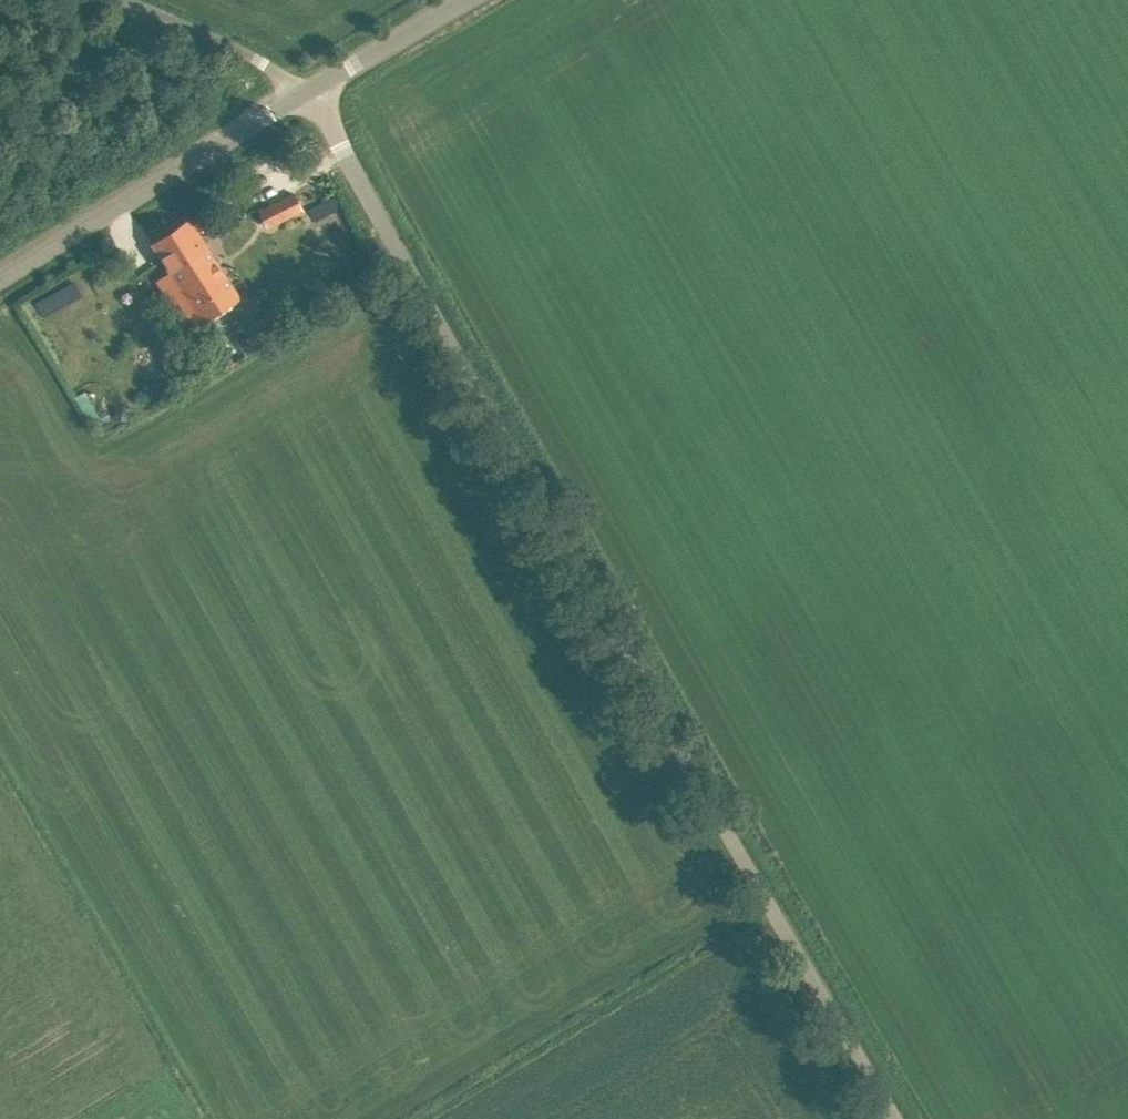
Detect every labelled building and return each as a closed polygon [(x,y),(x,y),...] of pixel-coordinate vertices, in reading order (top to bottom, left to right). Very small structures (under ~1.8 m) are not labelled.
[(259,209),(268,227),(304,210),(295,191),(259,209)] [(184,244),(187,242),(196,255),(187,260),(196,275),(195,283),(189,286),(194,294),(196,292),(202,301),(199,302),(206,313),(211,310),(214,314),(220,310),(241,298),(189,218),(173,228),(184,244)] [(152,242),(170,271),(157,279),(189,331),(207,319),(219,338),(233,330),(220,310),(214,314),(211,310),(206,313),(199,302),(202,301),(196,292),(194,294),(189,286),(195,283),(196,275),(187,260),(196,255),(187,242),(184,244),(173,228),(152,242)]
